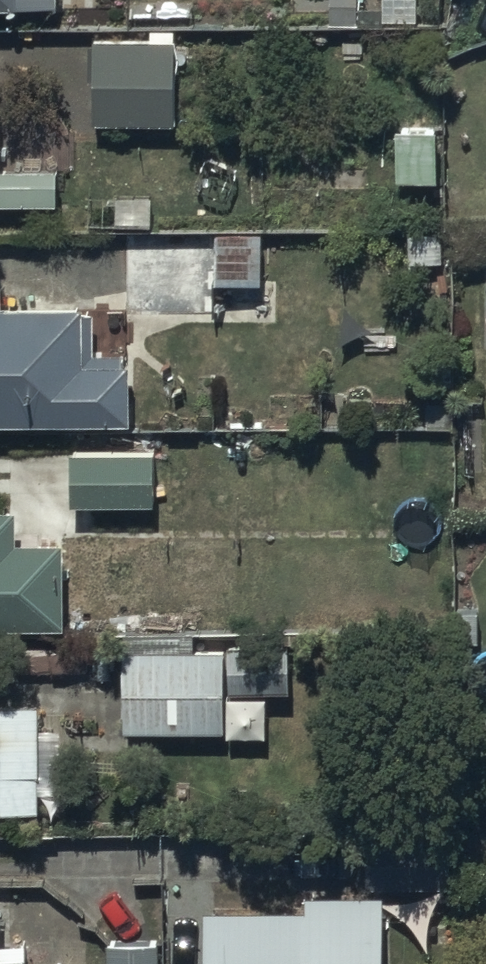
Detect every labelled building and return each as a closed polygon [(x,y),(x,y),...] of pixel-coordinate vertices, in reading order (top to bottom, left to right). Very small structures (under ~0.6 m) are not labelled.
[(94,125),(175,124),(174,29),(150,29),(150,40),(93,40),(94,125)] [(435,90),(407,91),(409,129),(396,130),(397,163),(438,161),(435,90)] [(58,170),(74,170),(74,129),(59,129),(58,110),(0,110),(0,203),(59,202),(58,170)] [(288,235),(125,234),(124,305),(133,315),(216,316),(216,283),(287,284),(288,235)] [(132,421),(132,352),(117,352),(117,322),(93,322),(93,305),(1,306),(1,281),(0,281),(0,422),(132,421)] [(155,451),(70,451),(69,503),(154,503),(155,451)] [(66,626),(66,543),(16,543),(16,508),(0,508),(0,626),(66,626)] [(124,632),(124,729),(224,730),(225,649),(194,649),(194,632),(124,632)] [(290,645),(228,645),(228,692),(290,691),(290,645)] [(40,810),(38,702),(0,702),(0,811),(40,810)] [(365,832),(365,884),(450,885),(451,832),(365,832)] [(385,895),(306,895),(306,910),(203,910),(203,963),(385,963),(385,895)] [(106,941),(106,963),(160,963),(159,940),(106,941)] [(25,941),(0,942),(0,963),(25,963),(25,941)]
